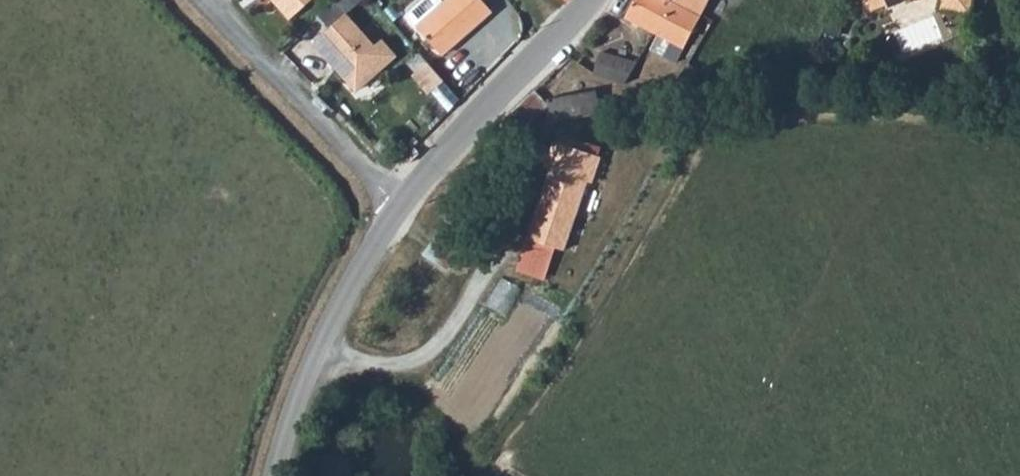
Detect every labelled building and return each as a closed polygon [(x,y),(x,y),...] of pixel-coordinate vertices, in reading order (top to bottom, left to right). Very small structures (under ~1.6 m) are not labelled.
[(418,25),(433,12),(422,0),(411,0),(402,7),(418,25)] [(418,25),(442,55),(494,12),(485,0),(447,0),(433,12),(418,25)] [(660,21),(670,0),(635,0),(632,6),(660,21)] [(686,35),(703,3),(698,0),(670,0),(660,21),(686,35)] [(344,8),(309,36),(341,75),(348,75),(355,84),(393,52),(378,33),(370,39),(344,8)] [(680,47),(686,35),(660,21),(653,35),(680,47)] [(636,69),(645,52),(620,39),(612,55),(636,69)] [(428,61),(415,71),(430,91),(443,81),(428,61)] [(553,128),(601,118),(594,88),(546,99),(553,128)] [(601,163),(554,147),(546,173),(551,175),(529,243),(565,255),(588,188),(592,189),(601,163)]
